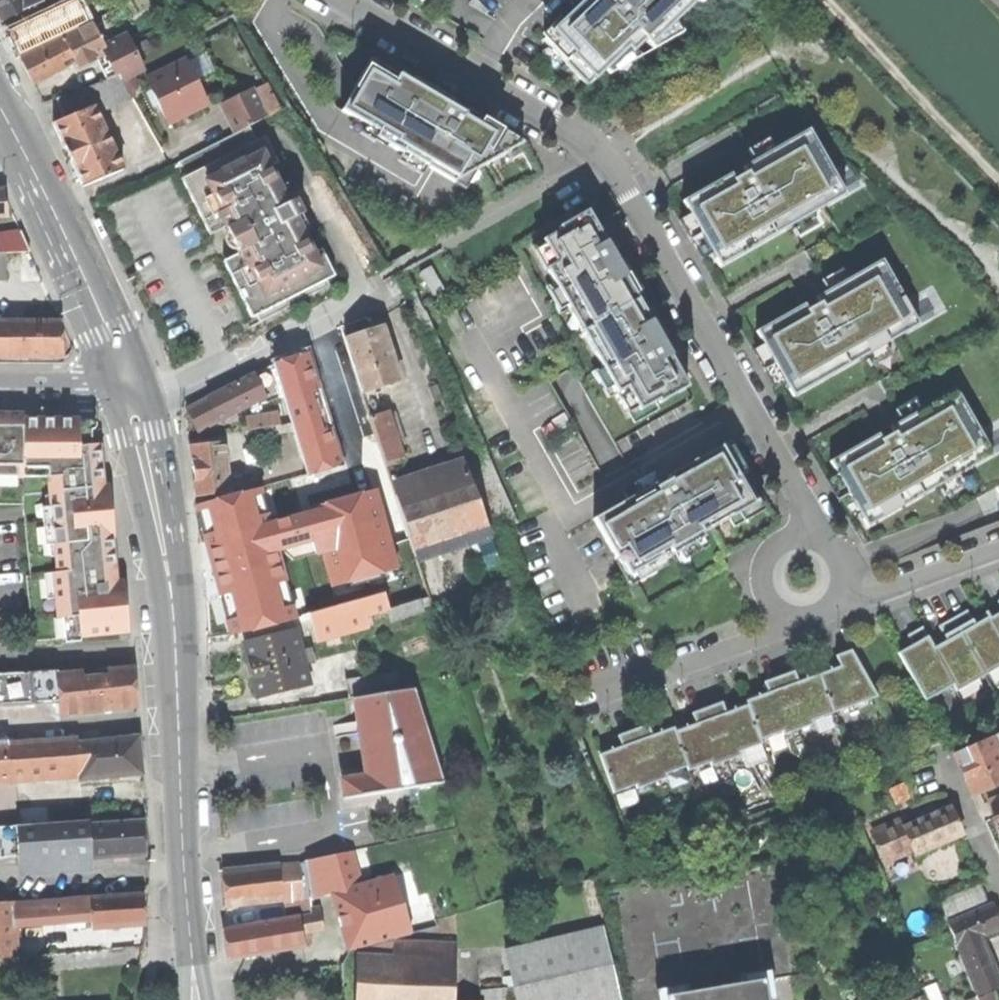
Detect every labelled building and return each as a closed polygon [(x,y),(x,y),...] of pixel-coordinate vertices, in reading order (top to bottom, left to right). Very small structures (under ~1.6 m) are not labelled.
[(3,21),(27,9),(23,0),(0,0),(0,16),(3,21)] [(27,9),(44,1),(43,0),(23,0),(27,9)] [(52,12),(62,33),(86,21),(76,0),(75,0),(52,12)] [(699,0),(584,0),(543,40),(588,87),(605,70),(609,75),(640,57),(635,51),(645,41),(653,49),(683,33),(674,23),(699,0)] [(52,12),(8,33),(13,43),(19,54),(62,33),(52,12)] [(92,23),(65,37),(74,54),(101,40),(92,23)] [(124,35),(108,43),(112,50),(107,52),(114,66),(135,55),(124,35)] [(65,37),(22,60),(27,71),(33,82),(77,60),(74,54),(65,37)] [(105,38),(101,40),(107,52),(112,50),(108,43),(105,38)] [(107,52),(101,40),(74,54),(77,60),(80,66),(103,54),(107,52)] [(118,74),(114,66),(107,52),(103,54),(113,75),(118,74)] [(205,54),(187,62),(196,80),(213,72),(205,54)] [(142,69),(135,55),(114,66),(118,74),(121,80),(142,69)] [(371,59),(364,70),(378,78),(385,67),(371,59)] [(163,113),(167,120),(206,102),(196,80),(187,62),(148,80),(153,90),(159,103),(163,113)] [(393,65),(390,71),(449,106),(452,101),(393,65)] [(364,70),(341,110),(378,133),(375,138),(402,154),(403,152),(460,186),(472,167),(477,170),(506,153),(503,148),(511,135),(466,109),(463,114),(456,110),(449,106),(390,71),(385,67),(378,78),(364,70)] [(132,97),(121,80),(118,74),(113,75),(82,88),(88,107),(93,105),(97,104),(101,110),(132,97)] [(55,98),(64,118),(88,107),(82,88),(55,98)] [(154,105),(159,103),(153,90),(148,93),(154,105)] [(248,126),(265,118),(251,90),(224,104),(237,131),(248,126)] [(762,112),(781,100),(779,96),(759,107),(762,112)] [(122,169),(93,105),(88,107),(64,118),(53,123),(66,152),(82,187),(122,169)] [(133,130),(140,144),(153,136),(146,123),(133,130)] [(255,139),(248,126),(237,131),(178,161),(186,174),(210,212),(215,209),(225,227),(238,253),(247,271),(242,274),(258,315),(261,322),(330,285),(327,280),(313,252),(295,217),(303,213),(296,198),(287,203),(269,167),(255,139)] [(711,253),(718,266),(790,226),(810,215),(825,206),(819,196),(839,185),(808,130),(773,149),(752,161),(755,168),(745,173),(741,176),(734,180),(730,174),(682,201),(689,214),(711,253)] [(263,135),(255,139),(269,167),(278,162),(263,135)] [(523,143),(511,135),(503,148),(506,153),(523,143)] [(700,146),(706,140),(704,138),(685,149),(687,153),(700,146)] [(746,150),(752,161),(773,149),(767,138),(746,150)] [(741,167),(745,173),(755,168),(752,161),(741,167)] [(210,235),(225,227),(215,209),(210,212),(186,174),(180,177),(195,206),(210,235)] [(845,195),(839,185),(819,196),(825,206),(845,195)] [(639,412),(684,386),(672,365),(651,327),(653,326),(622,272),(620,273),(605,248),(607,247),(602,238),(588,213),(541,240),(554,263),(545,268),(556,289),(566,284),(590,325),(610,361),(601,367),(616,394),(625,389),(639,412)] [(96,216),(93,218),(102,237),(110,233),(103,219),(100,214),(96,216)] [(700,259),(711,253),(689,214),(678,221),(700,259)] [(816,225),(810,215),(790,226),(795,237),(816,225)] [(5,253),(29,252),(20,231),(0,234),(0,253),(5,253)] [(531,245),(545,268),(554,263),(541,240),(531,245)] [(321,248),(313,252),(327,280),(336,275),(321,248)] [(252,317),(258,315),(242,274),(247,271),(238,253),(223,260),(252,317)] [(784,383),(791,396),(863,356),(884,344),(898,336),(892,326),(912,315),(882,260),(847,279),(826,291),(829,297),(819,303),(815,305),(807,310),(803,304),(755,331),(763,344),(784,383)] [(420,272),(432,295),(443,289),(430,266),(420,272)] [(820,280),(826,291),(847,279),(841,269),(820,280)] [(556,289),(580,331),(590,325),(566,284),(556,289)] [(815,297),(819,303),(829,297),(826,291),(815,297)] [(918,325),(912,315),(892,326),(898,336),(918,325)] [(60,320),(7,320),(7,357),(60,357),(60,343),(60,320)] [(580,331),(601,367),(610,361),(590,325),(580,331)] [(382,328),(344,340),(361,392),(398,380),(382,328)] [(344,340),(272,363),(273,365),(283,396),(291,422),(293,430),(366,406),(361,392),(344,340)] [(773,389),(784,383),(763,344),(752,351),(773,389)] [(891,355),(884,344),(863,356),(869,367),(891,355)] [(273,365),(254,375),(264,397),(266,402),(283,396),(273,365)] [(192,419),(197,430),(264,397),(254,375),(187,408),(192,419)] [(629,417),(639,412),(625,389),(616,394),(629,417)] [(858,513),(865,526),(937,486),(958,474),(972,466),(967,456),(987,445),(956,389),(920,409),(900,421),(903,427),(893,433),(887,436),(880,439),(877,433),(829,461),(836,474),(858,513)] [(894,410),(900,421),(920,409),(914,398),(894,410)] [(388,411),(369,417),(386,467),(405,461),(400,447),(389,415),(388,411)] [(22,477),(47,477),(57,572),(53,573),(57,618),(62,618),(64,638),(128,631),(126,604),(124,581),(112,582),(111,568),(115,567),(112,535),(115,535),(109,486),(104,486),(102,465),(100,444),(91,444),(91,429),(80,429),(79,419),(24,419),(24,414),(0,413),(0,477),(22,477)] [(245,418),(247,429),(278,425),(280,424),(278,413),(245,418)] [(395,413),(389,415),(400,447),(406,445),(395,413)] [(93,419),(79,419),(80,429),(91,429),(94,428),(95,427),(96,424),(95,421),(93,419)] [(889,427),(893,433),(903,427),(900,421),(889,427)] [(291,422),(280,424),(278,425),(279,433),(293,430),(291,422)] [(224,442),(191,445),(194,472),(196,495),(229,492),(228,479),(224,442)] [(620,560),(628,575),(661,556),(663,560),(703,537),(701,533),(754,504),(721,445),(666,476),(668,480),(663,483),(656,487),(621,507),(619,503),(592,518),(617,562),(620,560)] [(992,455),(987,445),(967,456),(972,466),(992,455)] [(278,464),(278,466),(283,483),(286,482),(307,476),(302,458),(278,464)] [(368,460),(337,468),(357,540),(387,532),(376,489),(368,460)] [(278,466),(265,469),(266,476),(269,487),(283,483),(278,466)] [(307,476),(286,482),(295,517),(321,609),(360,598),(372,595),(361,557),(357,540),(337,468),(307,476)] [(265,469),(248,474),(250,481),(266,476),(265,469)] [(468,472),(395,496),(405,527),(415,558),(429,553),(465,541),(472,560),(495,552),(468,472)] [(229,492),(229,498),(253,491),(250,481),(248,474),(228,479),(229,492)] [(847,519),(858,513),(836,474),(825,480),(847,519)] [(964,485),(958,474),(937,486),(944,497),(964,485)] [(269,487),(266,476),(250,481),(253,491),(269,487)] [(22,477),(0,477),(0,504),(22,504),(22,477)] [(32,641),(64,638),(62,618),(57,618),(53,573),(57,572),(47,477),(22,477),(22,504),(32,641)] [(229,498),(211,503),(221,537),(279,521),(295,517),(286,482),(283,483),(269,487),(253,491),(229,498)] [(654,483),(619,503),(621,507),(656,487),(654,483)] [(391,485),(376,489),(387,532),(405,527),(395,496),(391,485)] [(279,521),(298,590),(305,614),(309,612),(321,609),(295,517),(279,521)] [(438,577),(429,553),(415,558),(418,567),(424,582),(438,577)] [(373,554),(361,557),(372,595),(383,592),(379,578),(373,554)] [(418,567),(379,578),(383,592),(387,607),(419,598),(428,596),(424,582),(418,567)] [(208,635),(248,632),(247,616),(246,603),(246,593),(244,575),(204,578),(206,609),(208,635)] [(445,601),(438,577),(424,582),(428,596),(431,605),(445,601)] [(248,632),(303,617),(302,614),(305,614),(298,590),(258,601),(258,615),(247,616),(248,632)] [(422,608),(431,605),(428,596),(419,598),(422,608)] [(368,626),(360,598),(321,609),(309,612),(315,632),(317,640),(368,626)] [(422,608),(419,598),(387,607),(390,619),(423,610),(422,608)] [(925,701),(952,686),(955,692),(998,667),(998,618),(998,619),(992,622),(989,616),(981,620),(974,624),(966,610),(938,625),(946,640),(939,644),(933,647),(922,626),(906,635),(914,649),(908,653),(900,657),(925,701)] [(308,634),(315,632),(309,612),(305,614),(302,614),(303,617),(308,634)] [(252,670),(258,697),(308,684),(303,665),(299,650),(294,630),(245,643),(252,670)] [(309,648),(299,650),(303,665),(312,663),(309,648)] [(614,750),(605,754),(619,791),(637,784),(639,788),(664,778),(663,775),(688,766),(690,770),(712,762),(714,767),(740,757),(739,753),(764,744),(762,739),(786,730),(788,734),(812,725),(811,721),(878,697),(852,651),(837,657),(841,668),(830,672),(811,679),(799,683),(795,671),(763,682),(767,693),(757,697),(746,701),(748,707),(738,711),(727,715),(722,703),(694,714),(698,725),(685,730),(673,734),(671,730),(662,734),(651,738),(647,726),(619,736),(623,747),(614,750)] [(110,669),(111,676),(133,674),(132,666),(110,669)] [(60,700),(57,675),(57,671),(0,674),(0,704),(60,700)] [(80,673),(57,675),(60,700),(62,714),(136,705),(134,688),(133,674),(111,676),(81,680),(80,673)] [(349,699),(355,698),(400,690),(396,673),(346,682),(349,699)] [(400,690),(355,698),(362,740),(369,775),(341,780),(345,799),(443,782),(415,688),(400,690)] [(973,794),(998,781),(998,753),(995,746),(998,744),(998,732),(954,754),(966,779),(973,794)] [(10,774),(80,769),(78,742),(77,738),(8,743),(10,774)] [(141,754),(140,738),(78,742),(80,769),(81,780),(142,774),(141,754)] [(10,774),(8,743),(8,741),(0,741),(0,775),(10,774)] [(81,780),(80,769),(10,774),(0,775),(0,788),(81,780)] [(993,817),(998,815),(998,797),(987,801),(993,817)] [(903,827),(914,853),(962,833),(955,819),(950,806),(903,827)] [(90,820),(92,858),(147,855),(146,837),(145,821),(108,823),(108,819),(90,820)] [(20,854),(20,863),(92,858),(90,820),(18,825),(20,854)] [(20,854),(18,825),(0,826),(0,856),(20,854)] [(886,896),(920,883),(903,838),(891,843),(884,846),(869,851),(886,896)] [(335,855),(335,856),(337,861),(349,857),(354,875),(342,879),(345,889),(361,885),(357,873),(350,850),(335,855)] [(335,856),(324,859),(332,885),(334,893),(345,889),(342,879),(337,861),(335,856)] [(349,857),(337,861),(342,879),(354,875),(349,857)] [(663,995),(762,978),(762,980),(793,975),(774,858),(604,887),(623,999),(664,999),(663,995)] [(324,859),(306,863),(309,893),(313,891),(332,885),(324,859)] [(299,863),(279,865),(282,900),(297,899),(302,899),(299,863)] [(297,904),(299,916),(311,914),(310,908),(309,893),(306,863),(299,863),(302,899),(304,899),(304,904),(297,904)] [(225,905),(282,900),(279,865),(223,869),(224,886),(225,905)] [(938,870),(942,882),(957,876),(952,865),(938,870)] [(369,869),(357,873),(361,885),(373,882),(369,869)] [(390,939),(373,882),(361,885),(345,889),(334,893),(332,893),(349,951),(390,939)] [(959,911),(987,899),(980,883),(952,895),(959,911)] [(332,885),(313,891),(315,898),(332,893),(334,893),(332,885)] [(93,914),(94,927),(146,924),(145,909),(144,894),(92,898),(93,914)] [(14,919),(93,914),(92,898),(92,895),(13,901),(14,919)] [(14,919),(13,901),(0,902),(0,958),(17,956),(14,919)] [(948,921),(958,945),(980,936),(998,928),(998,920),(997,914),(992,902),(948,921)] [(323,929),(320,913),(311,914),(299,916),(301,933),(323,929)] [(301,933),(299,916),(224,929),(226,945),(229,959),(304,947),(301,933)] [(601,926),(504,950),(517,999),(618,999),(619,999),(601,926)] [(985,946),(980,936),(958,945),(962,955),(985,946)] [(392,941),(391,956),(455,959),(455,944),(392,941)] [(985,946),(962,955),(978,993),(998,985),(998,981),(994,969),(985,946)] [(46,954),(17,956),(18,974),(47,972),(46,954)] [(455,959),(391,956),(355,955),(354,990),(354,999),(453,999),(455,959)] [(663,995),(664,999),(766,999),(762,980),(762,978),(663,995)] [(926,999),(942,999),(936,984),(922,990),(926,999)] [(979,998),(980,999),(998,999),(994,991),(979,998)]
